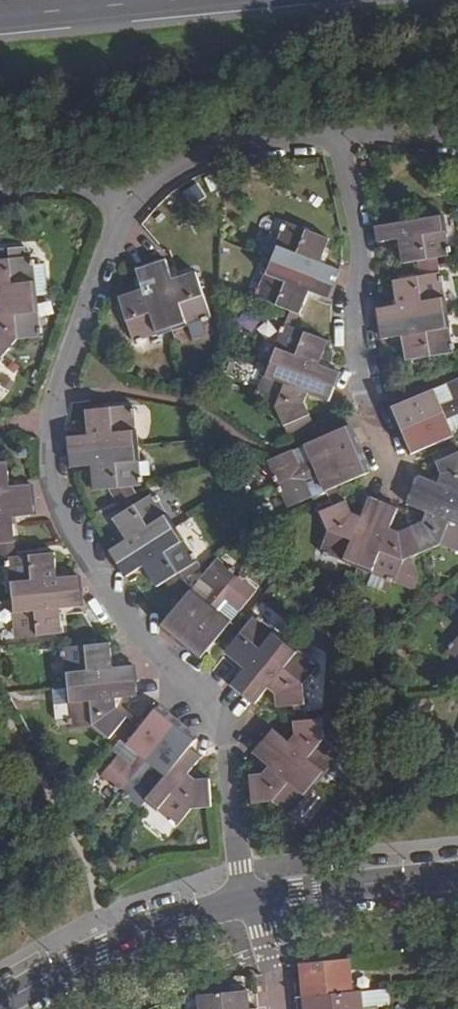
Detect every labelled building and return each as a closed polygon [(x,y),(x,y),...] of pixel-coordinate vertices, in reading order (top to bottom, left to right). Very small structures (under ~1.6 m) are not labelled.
[(446,247),(441,215),(374,227),(377,243),(399,239),(403,263),(416,261),(436,258),(448,255),(447,253),(450,252),(448,247),(446,247)] [(256,297),(290,311),(298,314),(308,291),(328,299),(340,269),(320,261),(329,240),(287,222),(285,226),(282,224),(279,230),(283,231),(259,289),(256,288),(254,292),(257,293),(256,297)] [(17,339),(38,338),(38,335),(40,335),(40,329),(38,329),(31,266),(34,265),(34,260),(32,260),(31,257),(0,261),(0,360),(17,339)] [(416,261),(419,277),(438,274),(436,258),(416,261)] [(164,261),(135,271),(143,291),(118,299),(133,342),(136,341),(137,343),(141,341),(140,340),(201,319),(203,321),(206,320),(206,318),(210,317),(195,273),(171,281),(164,261)] [(32,267),(35,298),(47,297),(44,266),(32,267)] [(438,274),(419,277),(393,281),(397,306),(376,310),(381,339),(402,336),(406,361),(451,353),(450,350),(454,349),(451,344),(449,344),(439,283),(443,282),(442,276),(438,277),(438,274)] [(294,327),(298,314),(290,311),(285,324),(294,327)] [(294,327),(285,324),(283,328),(281,327),(279,332),(282,333),(258,391),(256,390),(254,395),(256,396),(255,399),(277,408),(284,426),(309,415),(304,403),(308,393),(327,401),(339,373),(319,364),(328,342),(294,327)] [(447,383),(454,401),(441,406),(434,389),(391,407),(411,454),(433,444),(453,435),(446,419),(457,414),(457,378),(447,383)] [(132,407),(86,411),(89,436),(67,438),(69,467),(90,465),(93,490),(106,489),(130,487),(140,486),(139,482),(141,482),(141,476),(138,476),(133,414),(135,414),(135,408),(132,409),(132,407)] [(292,452),(269,462),(274,476),(271,478),(274,483),(276,482),(279,488),(276,489),(279,494),(281,493),(287,508),(310,498),(304,480),(317,475),(324,491),(337,486),(368,473),(348,427),(305,446),(312,463),(299,469),(292,452)] [(453,435),(433,444),(440,460),(457,452),(457,446),(453,435)] [(344,502),(331,507),(320,512),(328,531),(320,550),(323,551),(322,553),(327,555),(328,554),(372,571),(384,576),(383,578),(390,580),(414,588),(419,577),(410,557),(439,544),(457,552),(457,452),(440,460),(436,462),(440,473),(436,483),(419,477),(408,504),(426,511),(422,522),(398,532),(388,528),(396,508),(368,497),(360,516),(350,513),(344,502)] [(0,464),(0,544),(12,543),(13,543),(11,517),(31,516),(29,486),(7,487),(5,463),(0,464)] [(337,486),(324,491),(328,499),(331,507),(344,502),(340,493),(337,486)] [(140,502),(130,487),(106,489),(122,513),(140,502)] [(127,540),(110,551),(109,552),(125,577),(126,576),(142,565),(156,586),(163,582),(176,574),(196,562),(194,559),(195,558),(192,554),(191,555),(156,502),(158,501),(155,496),(153,498),(151,495),(140,502),(122,513),(113,519),(127,540)] [(12,543),(0,544),(0,558),(6,558),(13,557),(12,543)] [(53,554),(13,557),(6,558),(7,562),(6,562),(6,567),(7,567),(14,629),(13,629),(13,635),(15,635),(15,637),(60,634),(58,608),(78,606),(75,576),(54,578),(53,554)] [(229,568),(217,558),(200,577),(213,589),(203,601),(192,590),(189,593),(178,605),(161,626),(199,659),(217,638),(230,623),(217,610),(227,599),(239,610),(256,590),(243,580),(244,578),(240,575),(239,576),(234,573),(235,572),(230,567),(229,568)] [(384,576),(372,571),(366,585),(386,593),(390,580),(383,578),(384,576)] [(189,593),(176,574),(163,582),(178,605),(189,593)] [(230,684),(254,703),(266,688),(277,695),(277,707),(291,705),(303,704),(304,704),(301,685),(316,667),(312,665),(313,664),(308,659),(307,661),(262,623),(263,621),(257,616),(256,617),(254,615),(240,632),(228,648),(224,652),(244,669),(230,684)] [(230,623),(217,638),(228,648),(240,632),(230,623)] [(451,644),(450,643),(447,647),(448,648),(447,651),(457,661),(457,636),(451,644)] [(108,739),(113,734),(125,717),(115,709),(114,698),(133,697),(131,666),(110,667),(108,644),(63,649),(64,653),(60,653),(61,658),(64,658),(67,688),(69,719),(65,719),(66,725),(70,725),(70,728),(93,726),(108,739)] [(54,720),(65,719),(69,719),(67,688),(51,689),(54,720)] [(304,721),(303,704),(291,705),(293,722),(304,721)] [(167,821),(172,824),(172,823),(176,826),(189,809),(210,807),(207,778),(194,780),(186,774),(200,757),(188,748),(194,740),(156,708),(139,728),(126,745),(139,755),(129,768),(115,756),(100,776),(112,786),(111,787),(115,791),(116,790),(122,794),(120,795),(124,798),(124,797),(139,808),(145,801),(168,819),(167,821)] [(113,734),(126,745),(139,728),(125,717),(113,734)] [(272,729),(252,752),(268,766),(260,774),(249,775),(251,803),(272,801),(289,815),(291,812),(293,813),(296,809),(295,808),(335,760),(336,760),(339,756),(338,756),(341,753),(322,738),(320,719),(304,721),(293,722),(295,735),(289,742),(272,729)] [(348,961),(300,966),(301,983),(295,983),(296,996),(351,991),(348,961)] [(375,989),(360,990),(361,1001),(375,1000),(376,1000),(375,989)] [(296,996),(297,1008),(376,1008),(375,1000),(361,1001),(360,990),(351,991),(296,996)] [(245,992),(198,997),(200,1008),(247,1008),(245,992)]
